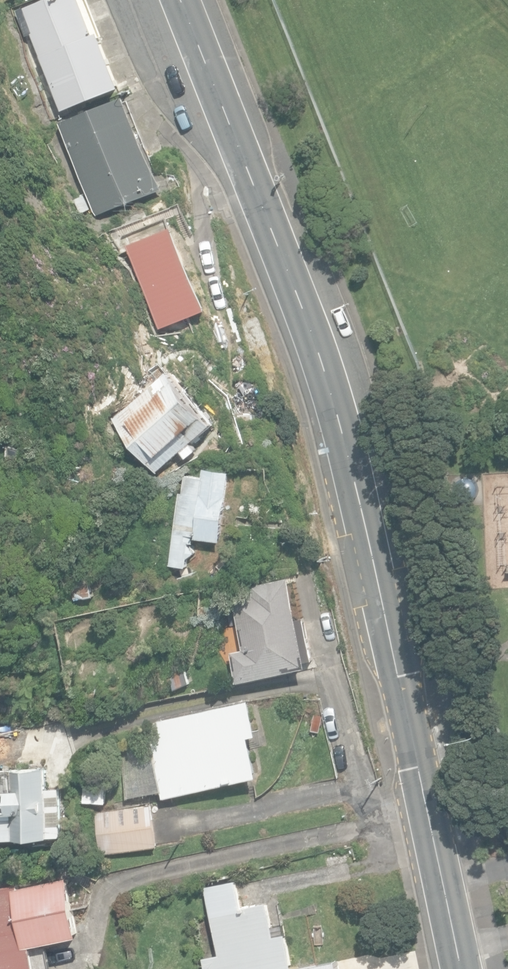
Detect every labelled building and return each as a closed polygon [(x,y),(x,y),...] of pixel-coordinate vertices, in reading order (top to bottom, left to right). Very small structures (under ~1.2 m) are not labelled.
[(62,111),(124,87),(103,32),(97,34),(84,0),(46,0),(17,11),(26,35),(33,33),(62,111)] [(62,123),(97,215),(164,190),(130,98),(62,123)] [(73,198),(80,213),(91,209),(85,193),(73,198)] [(206,305),(178,223),(129,240),(157,322),(206,305)] [(113,415),(159,472),(184,451),(189,457),(199,449),(194,442),(215,425),(170,370),(113,415)] [(170,565),(187,567),(188,558),(195,549),(196,539),(221,541),(230,471),(205,468),(204,477),(185,476),(170,565)] [(233,650),(239,681),(310,666),(291,577),(233,589),(245,648),(233,650)] [(430,619),(434,637),(443,636),(439,617),(430,619)] [(169,674),(176,691),(191,684),(184,668),(169,674)] [(120,747),(128,799),(164,793),(165,798),(260,777),(251,736),(259,734),(251,696),(157,719),(162,741),(120,747)] [(61,787),(48,788),(47,767),(0,770),(0,840),(64,835),(61,787)] [(85,803),(108,803),(108,771),(85,771),(85,803)] [(95,811),(101,854),(159,846),(153,803),(95,811)] [(33,946),(81,936),(70,877),(19,887),(17,877),(0,880),(0,915),(1,918),(0,918),(0,968),(37,968),(33,946)] [(208,968),(285,968),(295,967),(289,933),(285,934),(283,924),(275,925),(270,901),(244,906),(239,879),(206,885),(220,954),(205,957),(208,968)]
